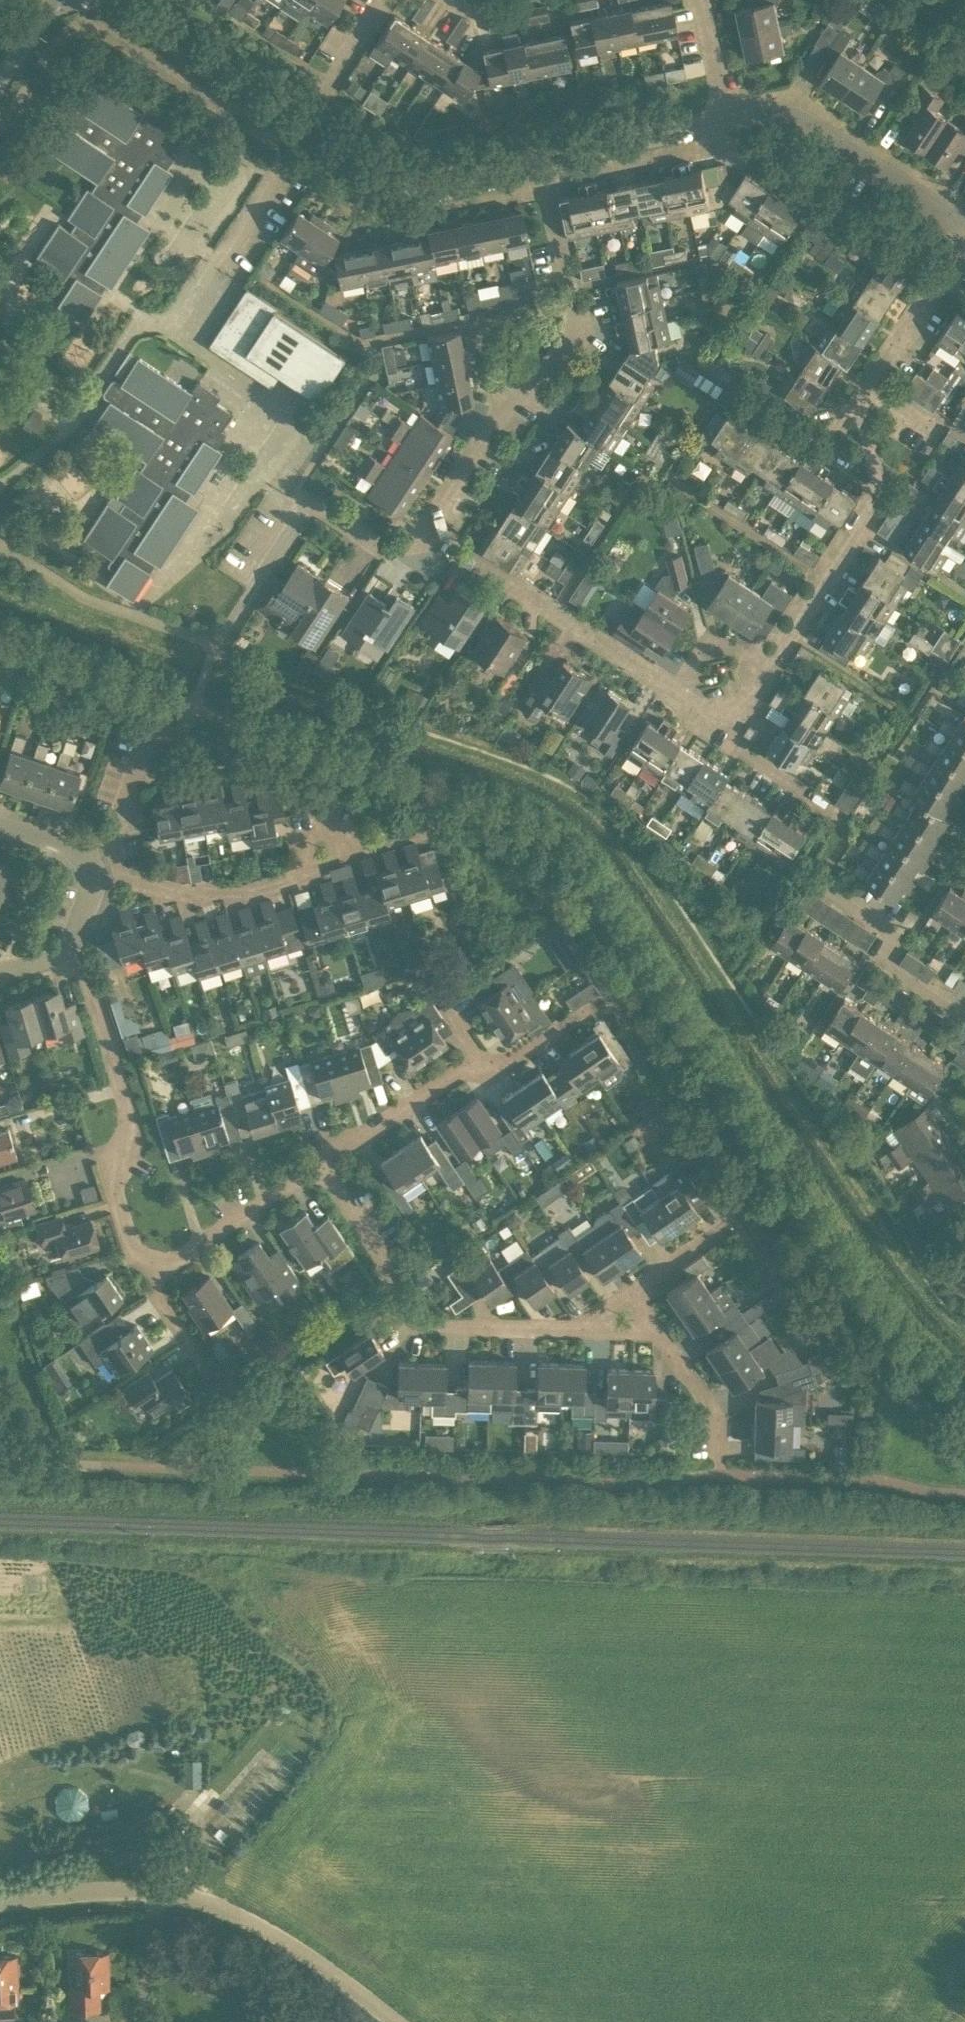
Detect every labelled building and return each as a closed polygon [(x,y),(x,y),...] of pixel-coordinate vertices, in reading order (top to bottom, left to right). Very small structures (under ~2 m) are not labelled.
[(213,6),(221,12),(225,6),(225,2),(221,0),(217,0),(213,6)] [(242,19),(248,10),(247,10),(254,0),(241,0),(236,2),(230,11),(242,19)] [(311,0),(282,0),(279,5),(299,19),(306,8),(311,0)] [(306,8),(326,22),(340,0),(311,0),(306,8)] [(419,4),(428,10),(434,0),(421,0),(419,4)] [(588,6),(586,0),(576,0),(577,8),(588,6)] [(649,3),(656,37),(677,33),(670,0),(664,0),(660,1),(649,3)] [(779,0),(778,0),(748,0),(749,6),(736,9),(741,32),(780,24),(775,1),(779,0)] [(656,37),(649,3),(629,7),(636,41),(656,37)] [(428,10),(419,4),(411,16),(420,22),(428,10)] [(546,4),(536,6),(539,20),(549,18),(546,4)] [(529,22),(539,20),(536,6),(526,8),(529,22)] [(636,41),(629,7),(609,11),(616,45),(636,41)] [(835,9),(830,19),(841,25),(846,16),(835,9)] [(259,18),(248,10),(242,19),(254,26),(259,18)] [(616,45),(609,11),(589,16),(596,49),(616,45)] [(506,12),(496,14),(499,28),(509,26),(506,12)] [(374,43),(392,54),(411,25),(393,14),(374,43)] [(461,14),(453,26),(462,32),(470,20),(461,14)] [(489,31),(499,28),(496,14),(486,16),(489,31)] [(576,54),(596,49),(589,16),(569,20),(576,54)] [(780,25),(780,24),(741,32),(746,57),(785,49),(782,34),(793,31),(791,22),(780,25)] [(825,51),(840,29),(839,28),(829,22),(814,43),(816,44),(823,49),(825,51)] [(409,65),(428,36),(411,25),(392,54),(409,65)] [(454,44),(462,32),(453,26),(446,38),(454,44)] [(270,37),(282,45),(288,36),(276,28),(270,37)] [(851,35),(840,28),(840,29),(825,51),(825,52),(835,59),(820,82),(842,96),(863,64),(842,50),(851,35)] [(563,33),(542,37),(549,71),(570,66),(563,33)] [(300,44),(288,36),(282,45),(294,53),(300,44)] [(426,77),(445,48),(428,36),(409,65),(426,77)] [(523,41),(530,75),(549,71),(542,37),(523,41)] [(503,45),(510,79),(530,75),(523,41),(503,45)] [(482,49),(486,69),(489,83),(510,79),(503,45),(482,49)] [(444,88),(463,59),(445,48),(426,77),(444,88)] [(461,99),(469,87),(480,70),(463,59),(444,88),(461,99)] [(885,67),(875,72),(863,64),(842,96),(864,110),(879,88),(889,95),(905,71),(894,63),(890,70),(885,67)] [(684,77),(682,67),(682,65),(662,69),(664,80),(684,77)] [(146,102),(147,102),(141,111),(88,76),(71,102),(65,99),(61,99),(52,112),(53,116),(59,120),(42,146),(95,181),(90,189),(86,187),(66,216),(74,222),(69,230),(57,222),(33,259),(61,277),(57,283),(58,286),(64,290),(56,302),(83,320),(102,293),(100,292),(106,284),(110,287),(149,228),(137,220),(142,212),(144,213),(172,171),(167,167),(176,152),(172,149),(183,132),(182,131),(181,133),(166,122),(170,116),(147,101),(146,102)] [(363,87),(350,79),(344,87),(358,96),(363,87)] [(906,135),(927,149),(948,117),(936,109),(943,98),(924,85),(909,107),(920,114),(906,135)] [(948,117),(927,149),(947,163),(961,141),(964,144),(964,119),(961,126),(948,117)] [(681,162),(691,212),(724,205),(715,163),(702,165),(702,168),(691,170),(689,160),(681,162)] [(737,203),(732,211),(748,221),(770,187),(746,171),(737,185),(729,179),(725,161),(715,163),(724,205),(729,197),(737,203)] [(664,176),(672,216),(691,212),(681,162),(672,164),(674,174),(664,176)] [(672,216),(664,176),(636,182),(642,212),(644,222),(672,216)] [(587,181),(597,231),(616,227),(607,187),(597,189),(595,180),(587,181)] [(577,235),(597,231),(587,181),(578,183),(580,193),(569,195),(577,235)] [(642,212),(636,182),(607,187),(616,227),(635,223),(633,214),(642,212)] [(770,187),(748,221),(764,232),(792,189),(785,184),(779,193),(770,187)] [(792,189),(764,232),(765,233),(758,243),(765,247),(772,237),(781,243),(804,208),(793,202),(799,194),(792,189)] [(506,206),(495,208),(503,246),(527,241),(521,209),(507,212),(506,206)] [(473,219),(480,251),(503,246),(495,208),(485,211),(486,217),(473,219)] [(279,236),(299,250),(320,218),(311,212),(308,217),(296,210),(279,236)] [(448,218),(456,255),(480,251),(473,219),(460,222),(459,216),(448,218)] [(314,274),(320,264),(337,275),(333,254),(328,251),(338,236),(326,229),(329,224),(320,218),(299,250),(300,250),(293,261),(314,274)] [(439,226),(426,229),(434,266),(433,260),(456,255),(448,218),(438,220),(439,226)] [(838,241),(810,222),(804,231),(831,250),(838,241)] [(404,240),(410,271),(434,266),(426,229),(425,229),(427,235),(404,240)] [(804,231),(803,233),(822,246),(817,254),(825,260),(831,250),(804,231)] [(709,253),(710,253),(718,259),(726,247),(712,237),(707,244),(709,253)] [(380,245),(387,276),(410,271),(404,240),(380,245)] [(867,263),(862,270),(896,293),(912,268),(878,246),(877,247),(865,240),(855,255),(867,263)] [(698,244),(700,255),(709,253),(707,244),(707,242),(698,244)] [(357,249),(363,281),(387,276),(380,245),(357,249)] [(686,248),(675,250),(677,260),(688,258),(686,248)] [(363,281),(357,249),(333,254),(337,275),(339,286),(363,281)] [(665,262),(677,260),(675,250),(663,252),(665,262)] [(729,266),(738,272),(744,264),(734,257),(729,266)] [(796,263),(787,257),(782,265),(791,271),(796,263)] [(639,258),(627,260),(629,270),(641,267),(639,258)] [(618,272),(629,270),(627,260),(616,262),(618,272)] [(275,269),(263,261),(258,270),(269,278),(275,269)] [(606,274),(604,263),(580,267),(583,279),(606,274)] [(701,288),(711,286),(709,274),(706,263),(697,265),(699,276),(701,288)] [(754,270),(744,264),(738,272),(748,279),(754,270)] [(896,293),(862,270),(856,280),(848,275),(842,284),(850,289),(846,295),(880,317),(896,293)] [(623,309),(663,301),(659,281),(657,273),(648,274),(617,280),(623,309)] [(540,299),(537,285),(527,287),(530,301),(540,299)] [(278,374),(316,399),(344,356),(275,310),(277,307),(246,286),(207,344),(270,386),(278,374)] [(714,297),(711,286),(701,288),(704,300),(714,297)] [(785,294),(795,301),(800,293),(790,286),(785,294)] [(499,293),(489,295),(492,309),(502,307),(499,293)] [(810,299),(800,293),(795,301),(804,307),(810,299)] [(482,311),(492,309),(489,295),(479,297),(482,311)] [(846,295),(830,319),(838,324),(864,341),(880,317),(846,295)] [(441,300),(443,309),(445,319),(459,316),(457,306),(450,307),(448,299),(441,300)] [(618,330),(667,320),(663,301),(623,309),(626,319),(616,321),(618,330)] [(953,351),(961,357),(964,350),(964,311),(959,306),(936,340),(953,351)] [(338,308),(331,319),(336,322),(340,325),(347,314),(338,308)] [(431,322),(445,319),(443,309),(429,312),(431,322)] [(410,316),(396,319),(398,329),(412,326),(410,316)] [(384,332),(398,329),(396,319),(382,322),(384,332)] [(671,339),(667,320),(618,330),(619,338),(629,336),(631,347),(655,342),(671,339)] [(373,324),(359,326),(361,337),(375,334),(373,324)] [(848,366),(864,341),(838,324),(833,332),(825,326),(815,342),(843,362),(848,366)] [(755,327),(750,334),(768,347),(774,337),(766,331),(765,333),(755,327)] [(426,335),(431,359),(462,353),(457,329),(426,335)] [(761,356),(768,347),(750,334),(744,332),(739,341),(753,350),(753,351),(761,356)] [(801,369),(827,386),(843,362),(815,342),(809,339),(798,356),(806,361),(801,369)] [(380,345),(383,358),(394,356),(391,342),(380,345)] [(655,342),(631,347),(626,355),(652,372),(659,360),(655,342)] [(122,378),(136,356),(128,351),(114,373),(122,378)] [(462,353),(431,359),(436,383),(467,376),(462,353)] [(220,395),(198,381),(191,391),(137,355),(136,356),(122,378),(120,381),(114,377),(110,378),(101,392),(102,396),(108,399),(91,425),(144,460),(139,468),(135,466),(115,495),(123,501),(118,509),(106,501),(82,538),(110,556),(106,562),(107,565),(113,569),(105,581),(132,599),(150,571),(149,571),(155,563),(159,566),(198,507),(186,499),(191,491),(193,492),(221,450),(215,447),(225,432),(221,429),(232,412),(215,402),(220,395)] [(652,372),(626,355),(610,380),(644,402),(654,385),(646,380),(652,372)] [(397,370),(394,356),(383,358),(386,372),(397,370)] [(680,362),(675,370),(693,381),(700,371),(691,366),(690,368),(680,362)] [(811,410),(827,386),(801,369),(796,376),(788,371),(777,388),(803,405),(811,410)] [(903,391),(913,398),(926,378),(916,371),(903,391)] [(436,383),(441,407),(437,412),(450,420),(461,403),(472,400),(467,376),(436,383)] [(716,396),(723,386),(707,376),(700,386),(716,396)] [(759,376),(755,383),(799,412),(799,411),(803,405),(777,388),(759,376)] [(926,378),(913,398),(923,405),(936,384),(926,378)] [(644,402),(610,380),(594,404),(620,421),(625,413),(633,418),(644,402)] [(946,391),(936,384),(923,405),(933,411),(946,391)] [(369,409),(359,403),(353,412),(363,418),(369,409)] [(602,444),(612,450),(628,426),(620,421),(594,404),(578,427),(602,444)] [(954,421),(964,427),(964,404),(954,421)] [(41,413),(32,407),(21,425),(30,431),(41,413)] [(444,429),(450,420),(437,412),(432,421),(419,413),(411,425),(384,407),(379,415),(390,423),(439,454),(452,434),(444,429)] [(715,451),(731,462),(754,428),(729,412),(725,418),(715,411),(698,438),(701,440),(712,439),(712,438),(720,443),(715,451)] [(680,418),(683,428),(693,425),(690,415),(680,418)] [(583,455),(591,460),(602,444),(578,427),(568,420),(552,445),(578,462),(583,455)] [(393,453),(425,474),(439,454),(390,423),(385,432),(400,442),(393,453)] [(950,427),(942,439),(959,450),(961,447),(964,450),(964,437),(950,427)] [(761,470),(778,444),(754,428),(731,462),(748,473),(753,465),(761,470)] [(658,431),(651,441),(660,446),(666,436),(658,431)] [(337,436),(333,443),(341,448),(345,442),(337,436)] [(653,456),(660,446),(651,441),(645,451),(653,456)] [(779,493),(802,459),(778,444),(761,470),(768,475),(763,483),(779,493)] [(578,462),(552,445),(536,469),(570,491),(581,475),(573,470),(578,462)] [(364,463),(412,494),(425,474),(393,453),(385,465),(369,455),(364,463)] [(957,467),(964,472),(964,454),(957,467)] [(802,459),(779,493),(796,504),(823,462),(816,457),(811,465),(802,459)] [(823,462),(796,504),(812,514),(834,481),(825,475),(830,466),(823,462)] [(399,515),(412,494),(364,463),(358,472),(374,482),(366,494),(399,515)] [(964,495),(964,472),(957,467),(951,476),(931,463),(927,470),(964,495)] [(517,479),(560,508),(570,491),(536,469),(530,478),(522,472),(517,479)] [(964,519),(964,495),(927,470),(922,478),(941,491),(936,499),(964,519)] [(623,477),(616,487),(625,493),(631,483),(623,477)] [(515,501),(549,524),(560,508),(517,479),(513,486),(521,492),(515,501)] [(858,497),(834,481),(812,514),(828,525),(833,517),(841,522),(858,497)] [(917,487),(909,481),(902,491),(911,496),(917,487)] [(618,503),(625,493),(616,487),(610,497),(618,503)] [(723,506),(733,512),(738,504),(729,497),(723,506)] [(936,499),(920,523),(946,540),(945,540),(953,546),(964,528),(964,519),(936,499)] [(549,524),(515,501),(499,525),(525,542),(530,535),(538,540),(549,524)] [(674,502),(660,506),(668,534),(682,530),(674,502)] [(748,510),(738,504),(733,512),(743,519),(748,510)] [(33,538),(39,528),(21,517),(15,526),(33,538)] [(597,517),(590,527),(599,533),(605,523),(597,517)] [(884,520),(877,529),(897,543),(904,533),(884,520)] [(763,532),(773,538),(778,530),(769,523),(763,532)] [(941,548),(945,540),(946,540),(920,523),(904,547),(937,570),(949,553),(941,548)] [(520,550),(525,542),(499,525),(483,550),(517,572),(528,555),(520,550)] [(592,542),(599,533),(590,527),(584,537),(592,542)] [(788,537),(778,530),(773,538),(783,545),(788,537)] [(708,541),(694,545),(702,574),(716,571),(708,541)] [(821,555),(800,542),(793,552),(814,565),(821,555)] [(560,565),(567,556),(556,549),(550,558),(560,565)] [(885,559),(879,555),(863,580),(896,602),(907,586),(912,589),(924,572),(912,563),(892,549),(885,559)] [(655,586),(658,589),(645,608),(677,629),(690,609),(669,595),(675,586),(688,583),(681,554),(667,558),(671,572),(663,574),(655,586)] [(571,557),(564,567),(572,573),(579,563),(571,557)] [(256,606),(316,645),(349,595),(299,562),(286,582),(276,575),(256,606)] [(566,583),(572,573),(564,567),(557,577),(566,583)] [(596,578),(586,571),(579,582),(589,589),(596,578)] [(709,603),(731,617),(751,587),(729,573),(709,603)] [(772,580),(762,594),(751,587),(731,617),(753,631),(766,611),(777,618),(793,594),(772,580)] [(857,589),(849,584),(844,591),(886,619),(896,602),(863,580),(857,589)] [(423,620),(458,643),(482,606),(459,591),(450,603),(439,596),(423,620)] [(840,598),(848,603),(842,612),(876,635),(886,619),(844,591),(840,598)] [(367,632),(388,646),(413,606),(397,595),(390,606),(370,592),(343,632),(360,643),(367,632)] [(642,636),(663,650),(677,629),(645,608),(637,620),(626,613),(613,632),(635,647),(642,636)] [(857,646),(865,651),(876,635),(842,612),(819,647),(845,664),(857,646)] [(491,657),(506,667),(527,636),(496,616),(473,651),(489,661),(491,657)] [(924,638),(919,646),(929,652),(933,661),(943,667),(961,640),(944,630),(934,644),(924,638)] [(909,639),(919,646),(924,638),(914,631),(909,639)] [(329,645),(313,668),(328,678),(335,668),(333,667),(332,661),(339,651),(329,645)] [(816,654),(802,645),(792,660),(802,667),(808,658),(812,660),(816,654)] [(307,648),(296,664),(307,671),(318,655),(307,648)] [(546,701),(567,715),(591,678),(564,660),(549,682),(538,675),(520,703),(537,715),(546,701)] [(820,667),(804,692),(838,714),(849,697),(841,692),(846,684),(820,667)] [(31,689),(23,686),(19,696),(27,699),(31,689)] [(774,695),(828,730),(838,714),(804,692),(798,700),(779,688),(774,695)] [(615,724),(629,703),(608,689),(587,721),(597,728),(590,738),(600,745),(612,753),(626,732),(615,724)] [(961,690),(956,699),(964,705),(964,693),(961,690)] [(414,703),(422,708),(428,697),(420,693),(414,703)] [(783,724),(817,746),(828,730),(774,695),(769,702),(789,715),(783,724)] [(944,730),(964,743),(964,714),(957,726),(944,718),(943,717),(938,726),(944,730)] [(626,754),(642,765),(670,722),(663,718),(658,726),(648,720),(626,754)] [(137,727),(127,724),(120,722),(117,731),(140,739),(143,730),(137,727)] [(670,722),(642,765),(658,775),(681,741),(672,735),(678,727),(670,722)] [(806,762),(817,746),(783,724),(767,748),(793,765),(798,757),(806,762)] [(754,740),(759,731),(749,725),(744,733),(754,740)] [(944,730),(951,735),(943,746),(930,737),(925,746),(938,755),(964,772),(964,743),(944,730)] [(22,791),(32,756),(19,752),(24,737),(15,734),(0,777),(0,783),(12,788),(10,795),(19,798),(22,791)] [(681,741),(658,775),(683,791),(705,757),(681,741)] [(42,806),(44,799),(55,764),(42,760),(47,745),(37,742),(32,756),(22,791),(35,795),(32,802),(42,806)] [(60,750),(55,764),(44,799),(57,803),(55,810),(65,814),(79,772),(65,768),(70,753),(60,750)] [(925,775),(961,798),(962,798),(955,794),(963,782),(964,784),(964,772),(938,755),(930,766),(919,758),(917,757),(912,766),(925,775)] [(683,791),(690,796),(706,807),(726,779),(730,773),(705,757),(683,791)] [(869,759),(862,769),(871,775),(877,765),(869,759)] [(582,780),(594,789),(600,780),(587,772),(582,780)] [(226,826),(222,803),(217,773),(206,776),(209,793),(198,795),(197,795),(204,830),(226,826)] [(956,806),(961,798),(925,775),(917,786),(904,778),(899,786),(918,799),(917,799),(955,822),(942,814),(950,802),(956,806)] [(204,830),(197,795),(198,795),(194,778),(183,780),(187,797),(175,799),(182,835),(204,830)] [(732,820),(750,794),(726,779),(706,807),(703,812),(719,823),(725,815),(732,820)] [(234,800),(222,803),(226,826),(228,838),(250,834),(251,834),(246,810),(247,810),(245,801),(241,781),(230,783),(234,800)] [(182,835),(175,799),(172,782),(161,784),(164,802),(152,804),(159,839),(182,835)] [(611,792),(621,798),(626,790),(616,784),(611,792)] [(251,834),(250,834),(251,834),(253,845),(276,841),(269,801),(280,798),(277,786),(255,790),(257,799),(245,801),(247,810),(246,810),(251,834)] [(304,799),(301,788),(287,791),(291,803),(304,799)] [(858,797),(845,788),(835,803),(848,811),(858,797)] [(636,797),(626,790),(621,798),(630,805),(636,797)] [(886,791),(879,802),(892,811),(897,802),(898,802),(899,800),(886,791)] [(751,844),(774,810),(750,794),(732,820),(740,825),(735,833),(751,844)] [(949,831),(955,822),(917,799),(910,810),(898,802),(897,802),(892,811),(905,819),(941,842),(942,842),(935,838),(943,826),(949,831)] [(774,810),(751,844),(767,854),(795,812),(788,808),(783,816),(774,810)] [(802,817),(795,812),(767,854),(784,865),(784,864),(805,832),(806,831),(797,825),(802,817)] [(647,823),(657,830),(663,821),(652,815),(647,823)] [(692,833),(703,837),(709,823),(699,818),(692,833)] [(879,831),(884,834),(925,860),(922,858),(930,846),(936,851),(941,842),(905,819),(897,831),(884,822),(879,831)] [(672,828),(663,821),(657,830),(667,836),(672,828)] [(795,871),(815,839),(805,832),(784,864),(795,871)] [(871,842),(866,850),(912,880),(909,878),(916,867),(923,871),(928,862),(925,860),(884,834),(892,839),(884,851),(871,842)] [(434,857),(421,861),(414,841),(404,845),(409,862),(398,865),(397,865),(408,900),(430,893),(430,891),(443,887),(434,857)] [(387,868),(376,872),(374,866),(374,867),(376,872),(375,872),(386,907),(387,906),(408,900),(397,865),(398,865),(393,848),(382,851),(387,868)] [(915,882),(912,880),(866,850),(865,851),(878,859),(871,871),(858,862),(852,871),(865,879),(895,899),(903,887),(910,891),(915,882)] [(692,860),(702,866),(708,858),(698,852),(692,860)] [(376,872),(374,867),(374,866),(371,855),(360,858),(369,887),(358,890),(357,890),(367,925),(390,918),(387,906),(386,907),(375,872),(376,872)] [(718,865),(708,858),(702,866),(712,873),(718,865)] [(1,887),(6,874),(13,877),(16,867),(0,861),(0,887),(1,887)] [(188,874),(186,861),(176,863),(177,873),(179,880),(180,880),(189,879),(188,874)] [(347,893),(336,897),(335,897),(346,931),(367,925),(357,890),(358,890),(353,873),(342,876),(347,893)] [(732,886),(742,893),(747,884),(738,878),(732,886)] [(335,897),(336,897),(331,880),(320,883),(325,900),(298,908),(308,943),(346,931),(335,897)] [(757,891),(747,884),(742,893),(752,899),(757,891)] [(953,926),(964,907),(964,888),(961,893),(950,885),(932,912),(953,926)] [(5,899),(8,890),(1,887),(0,887),(0,898),(5,899)] [(826,911),(831,903),(819,895),(814,903),(826,911)] [(265,919),(254,922),(253,922),(264,957),(265,956),(303,945),(291,906),(274,911),(271,898),(260,902),(265,919)] [(826,911),(814,903),(808,912),(820,920),(826,911)] [(144,956),(137,933),(138,933),(129,904),(119,908),(124,925),(112,928),(122,963),(144,956)] [(245,975),(268,968),(265,956),(264,957),(253,922),(254,922),(249,905),(238,909),(243,925),(232,929),(231,929),(242,963),(245,975)] [(953,926),(964,934),(964,907),(953,926)] [(144,956),(147,967),(169,961),(169,960),(162,938),(163,937),(155,909),(144,913),(149,929),(138,933),(137,933),(144,956)] [(210,935),(210,936),(220,970),(242,963),(231,929),(232,929),(227,912),(216,915),(222,932),(211,935),(210,935)] [(169,960),(169,961),(173,972),(194,966),(194,965),(195,965),(188,942),(189,942),(180,914),(169,917),(174,934),(163,938),(163,937),(162,938),(169,960)] [(771,943),(788,955),(807,926),(790,914),(771,943)] [(860,934),(865,925),(853,917),(848,926),(860,934)] [(195,965),(194,965),(194,966),(195,965),(198,977),(220,970),(210,936),(210,935),(205,919),(195,922),(200,939),(189,942),(188,942),(195,965)] [(578,960),(555,923),(541,932),(564,968),(578,960)] [(805,966),(824,937),(807,926),(788,955),(805,966)] [(860,934),(848,926),(842,934),(855,942),(860,934)] [(822,977),(841,948),(824,937),(805,966),(822,977)] [(859,960),(841,948),(822,977),(840,989),(859,960)] [(898,962),(919,976),(927,964),(906,950),(898,962)] [(405,975),(401,963),(397,964),(393,967),(391,971),(391,976),(392,979),(405,975)] [(489,1020),(519,1000),(511,988),(522,981),(512,964),(492,977),(499,987),(476,1002),(489,1020)] [(935,969),(927,964),(919,976),(927,981),(935,969)] [(361,970),(363,984),(380,981),(378,967),(361,970)] [(945,981),(964,994),(964,982),(959,978),(961,975),(953,970),(945,981)] [(158,996),(174,991),(169,974),(153,978),(158,996)] [(873,978),(867,987),(879,995),(885,986),(873,978)] [(320,989),(323,1000),(334,996),(332,989),(327,986),(320,989)] [(874,1004),(879,995),(867,987),(862,996),(874,1004)] [(63,1010),(57,989),(31,997),(42,1032),(60,1027),(63,1038),(83,1032),(75,1006),(63,1010)] [(578,990),(565,998),(572,1008),(585,1000),(578,990)] [(519,1001),(519,1000),(489,1020),(502,1039),(523,1024),(530,1034),(550,1021),(531,993),(519,1001)] [(410,1007),(397,1011),(408,1026),(428,1056),(446,1043),(431,1022),(441,1015),(428,995),(410,1007)] [(6,1005),(10,1020),(0,1023),(0,1025),(9,1055),(28,1049),(24,1037),(42,1032),(31,997),(6,1005)] [(825,1027),(842,1038),(861,1009),(844,998),(825,1027)] [(907,1001),(901,1010),(913,1017),(919,1009),(907,1001)] [(307,1004),(307,1011),(312,1015),(318,1015),(317,1003),(307,1004)] [(261,1009),(264,1018),(277,1014),(274,1005),(261,1009)] [(860,1050),(878,1021),(861,1009),(842,1038),(860,1050)] [(908,1026),(913,1017),(901,1010),(896,1018),(908,1026)] [(428,1056),(408,1026),(397,1011),(389,1021),(372,1033),(375,1038),(369,1042),(374,1060),(376,1065),(388,1057),(385,1053),(395,1046),(410,1068),(428,1056)] [(588,1038),(578,1045),(599,1077),(606,1086),(620,1076),(621,1068),(630,1061),(601,1018),(592,1025),(596,1030),(587,1036),(588,1038)] [(212,1022),(215,1034),(223,1032),(220,1020),(212,1022)] [(877,1061),(895,1032),(878,1021),(860,1050),(850,1064),(867,1075),(877,1061)] [(941,1023),(935,1032),(947,1040),(953,1031),(941,1023)] [(137,1036),(143,1055),(172,1047),(168,1037),(165,1028),(137,1036)] [(143,1055),(137,1036),(135,1032),(122,1036),(129,1060),(143,1055)] [(894,1072),(913,1043),(895,1032),(877,1061),(894,1072)] [(942,1049),(947,1040),(935,1032),(930,1041),(942,1049)] [(176,1034),(168,1037),(172,1047),(179,1045),(176,1034)] [(962,1066),(964,1061),(964,1039),(951,1059),(962,1066)] [(374,1060),(369,1042),(334,1053),(347,1095),(360,1091),(358,1084),(369,1080),(364,1063),(374,1060)] [(911,1083),(930,1054),(913,1043),(894,1072),(911,1083)] [(564,1068),(556,1074),(571,1096),(599,1077),(578,1045),(558,1059),(564,1068)] [(347,1095),(334,1053),(297,1064),(305,1090),(317,1087),(320,1095),(331,1092),(334,1099),(347,1095)] [(947,1066),(930,1054),(911,1083),(928,1095),(947,1066)] [(301,1117),(294,1094),(305,1090),(297,1064),(296,1060),(285,1063),(289,1076),(264,1084),(277,1124),(301,1117)] [(813,1081),(824,1066),(815,1060),(807,1072),(813,1081)] [(547,1079),(544,1075),(541,1070),(521,1084),(543,1116),(562,1102),(565,1107),(562,1109),(570,1121),(582,1113),(574,1101),(571,1096),(556,1074),(547,1079)] [(243,1105),(252,1132),(277,1124),(264,1084),(265,1088),(242,1095),(237,1079),(224,1083),(227,1093),(232,1109),(243,1105)] [(528,1136),(523,1129),(543,1116),(521,1084),(501,1098),(508,1107),(500,1112),(510,1127),(519,1142),(528,1136)] [(228,1136),(222,1119),(234,1115),(232,1109),(227,1093),(215,1096),(216,1102),(212,1103),(209,1092),(189,1098),(192,1109),(205,1151),(218,1147),(216,1140),(228,1136)] [(574,1101),(582,1113),(594,1106),(585,1094),(574,1101)] [(476,1096),(456,1109),(479,1142),(498,1129),(476,1096)] [(887,1150),(893,1159),(940,1126),(926,1105),(894,1128),(902,1140),(887,1150)] [(190,1148),(192,1155),(205,1151),(192,1109),(169,1116),(167,1110),(154,1114),(163,1145),(175,1141),(178,1151),(190,1148)] [(459,1156),(479,1142),(456,1109),(437,1123),(459,1156)] [(922,1168),(954,1145),(940,1126),(893,1159),(899,1167),(914,1156),(922,1168)] [(16,1155),(8,1127),(0,1130),(0,1160),(16,1155)] [(522,1147),(519,1142),(510,1127),(500,1135),(513,1154),(522,1147)] [(400,1147),(420,1177),(439,1164),(448,1177),(457,1172),(454,1166),(437,1142),(429,1148),(420,1134),(400,1147)] [(632,1135),(623,1141),(629,1150),(638,1144),(632,1135)] [(964,1167),(964,1161),(954,1145),(922,1168),(930,1179),(915,1190),(921,1198),(964,1167)] [(412,1207),(401,1190),(420,1177),(400,1147),(380,1161),(389,1175),(382,1180),(404,1212),(412,1207)] [(464,1159),(454,1166),(457,1172),(475,1198),(490,1187),(481,1175),(476,1178),(464,1159)] [(541,1170),(547,1178),(556,1171),(551,1163),(541,1170)] [(649,1183),(650,1184),(679,1225),(698,1212),(691,1202),(701,1196),(679,1163),(649,1183)] [(921,1198),(927,1206),(942,1196),(950,1207),(964,1197),(964,1167),(921,1198)] [(23,1224),(19,1212),(32,1208),(23,1179),(0,1186),(0,1231),(23,1224)] [(658,1236),(660,1239),(679,1225),(650,1184),(631,1197),(623,1184),(613,1191),(620,1201),(615,1204),(633,1231),(638,1228),(648,1242),(658,1236)] [(92,1185),(81,1189),(84,1200),(96,1197),(92,1185)] [(534,1194),(540,1204),(548,1198),(542,1189),(534,1194)] [(924,1209),(920,1203),(911,1209),(915,1215),(924,1209)] [(596,1216),(593,1223),(621,1265),(640,1252),(628,1234),(633,1231),(615,1204),(610,1207),(612,1210),(604,1211),(596,1216)] [(324,1252),(334,1267),(354,1254),(333,1223),(320,1232),(305,1210),(278,1228),(304,1265),(324,1252)] [(513,1211),(504,1218),(511,1226),(520,1220),(513,1211)] [(57,1238),(62,1255),(98,1244),(90,1219),(64,1227),(60,1216),(36,1223),(42,1243),(57,1238)] [(602,1278),(621,1265),(593,1223),(574,1236),(567,1226),(562,1229),(582,1259),(587,1255),(602,1278)] [(540,1249),(530,1256),(553,1289),(544,1275),(554,1269),(569,1291),(588,1278),(577,1262),(582,1259),(562,1229),(557,1232),(559,1235),(540,1248),(549,1260),(548,1261),(540,1249)] [(258,1241),(237,1256),(247,1272),(240,1276),(256,1299),(275,1287),(283,1299),(303,1285),(285,1259),(275,1266),(258,1241)] [(441,1250),(436,1241),(427,1247),(433,1256),(441,1250)] [(525,1248),(496,1268),(509,1287),(519,1281),(534,1303),(553,1289),(530,1256),(525,1248)] [(701,1254),(681,1267),(688,1277),(666,1292),(679,1311),(709,1291),(696,1272),(707,1264),(701,1254)] [(509,1287),(496,1268),(489,1258),(471,1271),(464,1261),(446,1273),(458,1290),(475,1279),(490,1301),(510,1288),(509,1287)] [(121,1296),(105,1272),(89,1283),(77,1265),(45,1276),(63,1303),(67,1300),(83,1322),(121,1296)] [(188,1308),(203,1329),(230,1310),(241,1326),(253,1318),(241,1301),(231,1308),(209,1275),(182,1293),(191,1305),(188,1308)] [(24,1283),(18,1284),(22,1297),(28,1295),(24,1283)] [(709,1291),(679,1311),(692,1330),(694,1329),(700,1338),(740,1311),(721,1283),(709,1291)] [(470,1300),(464,1291),(449,1302),(455,1311),(470,1300)] [(754,1303),(759,1310),(770,1303),(765,1295),(754,1303)] [(707,1348),(705,1350),(718,1369),(748,1348),(760,1340),(740,1311),(720,1325),(727,1335),(707,1348)] [(152,1347),(136,1323),(116,1337),(106,1322),(79,1340),(95,1365),(106,1358),(115,1372),(152,1347)] [(325,1360),(333,1373),(346,1364),(352,1373),(382,1352),(368,1331),(325,1360)] [(748,1348),(718,1369),(731,1388),(761,1367),(760,1365),(768,1360),(780,1352),(768,1334),(767,1335),(760,1340),(748,1348)] [(456,1386),(455,1390),(454,1410),(489,1410),(490,1396),(491,1360),(468,1359),(467,1386),(456,1386)] [(774,1370),(778,1382),(812,1371),(808,1359),(774,1370)] [(491,1360),(490,1396),(513,1397),(512,1422),(524,1422),(525,1388),(513,1388),(514,1361),(491,1360)] [(397,1397),(420,1398),(421,1362),(398,1361),(397,1397)] [(538,1361),(537,1388),(525,1388),(524,1422),(536,1422),(536,1408),(559,1408),(559,1398),(561,1362),(538,1361)] [(52,1362),(43,1368),(50,1378),(59,1372),(52,1362)] [(454,1413),(454,1410),(455,1390),(443,1389),(444,1363),(421,1362),(420,1398),(430,1398),(429,1413),(454,1413)] [(561,1362),(559,1398),(571,1399),(571,1414),(593,1415),(594,1389),(583,1389),(583,1363),(561,1362)] [(187,1391),(171,1368),(154,1380),(147,1370),(124,1386),(140,1411),(148,1406),(154,1414),(187,1391)] [(605,1414),(628,1415),(630,1368),(607,1368),(606,1395),(595,1395),(594,1389),(593,1415),(593,1418),(605,1418),(605,1414)] [(653,1369),(630,1368),(628,1415),(628,1417),(652,1418),(652,1420),(663,1420),(663,1396),(652,1396),(653,1369)] [(816,1383),(812,1371),(778,1382),(781,1394),(816,1383)] [(820,1371),(813,1373),(816,1383),(822,1381),(820,1371)] [(376,1383),(365,1378),(350,1410),(349,1409),(340,1428),(352,1434),(367,1401),(376,1383)] [(376,1383),(367,1401),(378,1406),(387,1388),(376,1383)] [(755,1399),(754,1422),(790,1423),(791,1400),(755,1399)] [(825,1424),(841,1422),(840,1410),(824,1412),(825,1424)] [(73,1418),(66,1424),(70,1430),(78,1425),(73,1418)] [(790,1446),(790,1423),(754,1422),(753,1445),(755,1445),(754,1456),(802,1459),(803,1447),(790,1446)] [(650,1451),(674,1453),(676,1428),(661,1427),(661,1433),(650,1443),(650,1451)] [(577,1430),(577,1448),(592,1449),(592,1430),(577,1430)] [(443,1447),(452,1447),(452,1435),(443,1434),(443,1447)] [(456,1436),(455,1445),(464,1445),(464,1441),(460,1436),(456,1436)] [(605,1439),(593,1439),(593,1453),(605,1454),(605,1439)] [(137,1727),(128,1731),(125,1737),(127,1742),(134,1745),(143,1741),(145,1735),(143,1730),(137,1727)] [(200,1759),(184,1759),(184,1785),(200,1785),(200,1759)] [(87,1815),(86,1786),(54,1787),(55,1816),(87,1815)] [(98,1987),(107,1987),(107,1950),(70,1951),(71,1987),(68,1987),(69,2005),(69,2010),(99,2009),(98,1987)] [(15,1954),(0,1955),(0,2019),(15,2018),(14,2001),(18,2001),(15,1954)]
